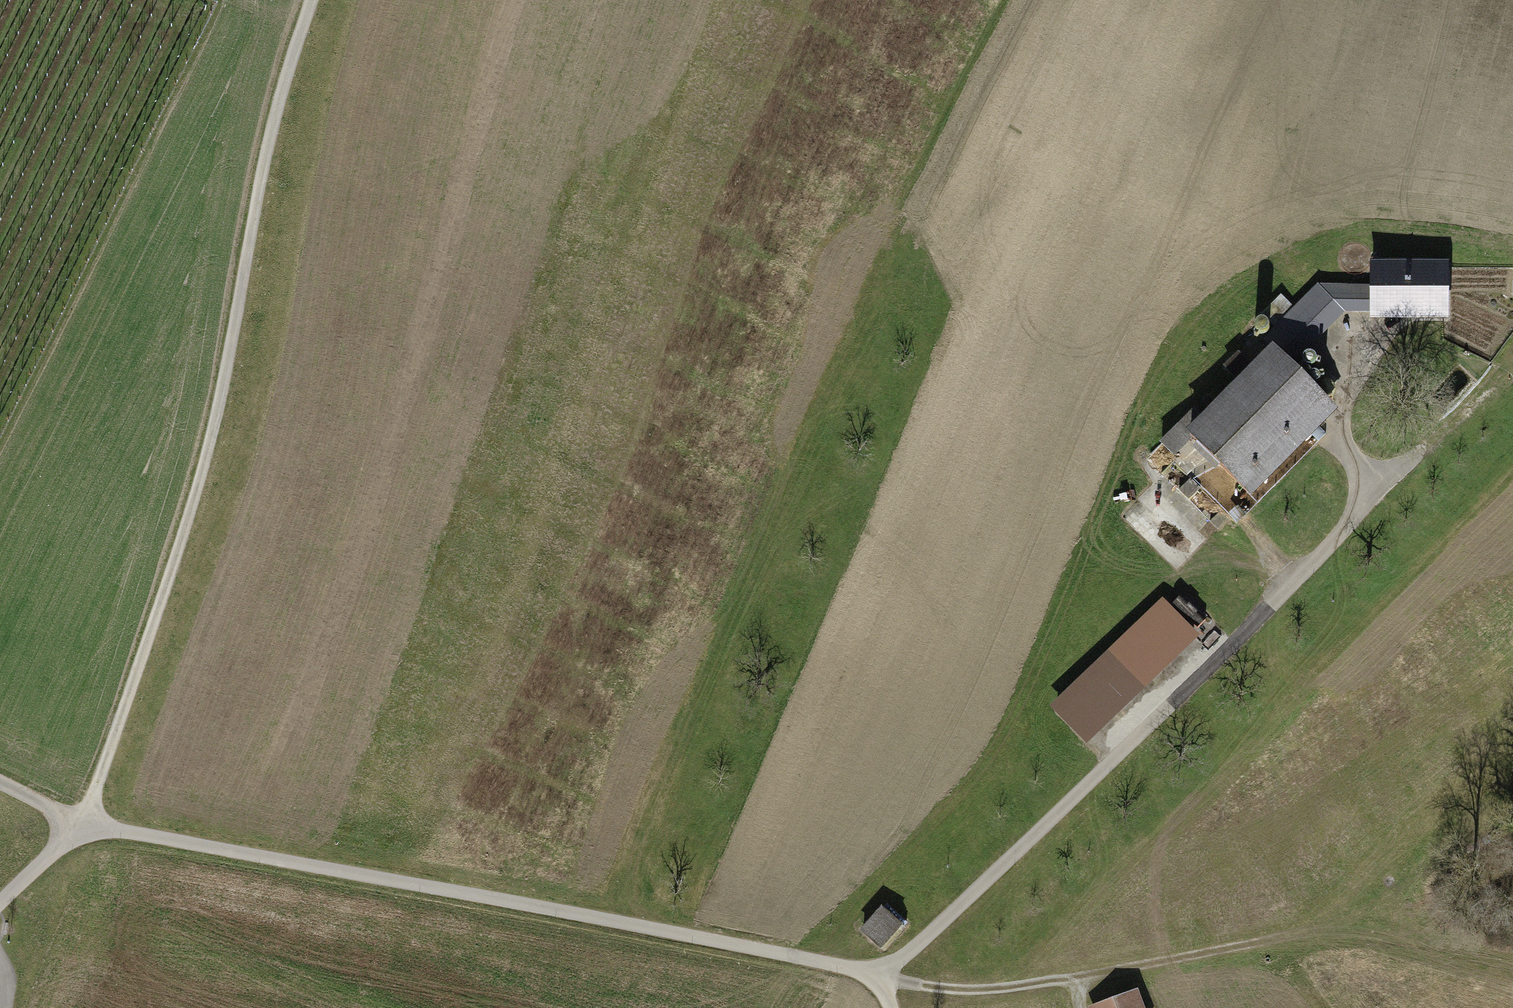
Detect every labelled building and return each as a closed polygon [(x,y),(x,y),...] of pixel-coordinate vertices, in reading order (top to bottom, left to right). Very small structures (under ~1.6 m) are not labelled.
[(1373,266),(1373,286),(1373,308),(1373,315),(1445,315),(1445,266),(1373,266)] [(1189,435),(1247,493),(1273,465),(1266,458),(1325,399),(1287,361),(1339,307),(1373,308),(1373,286),(1318,284),(1263,339),(1275,351),(1207,419),(1196,407),(1162,442),(1171,453),(1189,435)] [(1162,617),(1052,719),(1080,749),(1190,646),(1162,617)] [(883,909),(862,931),(879,946),(900,924),(883,909)] [(1094,1007),(1140,1007),(1135,993),(1094,1007)]
